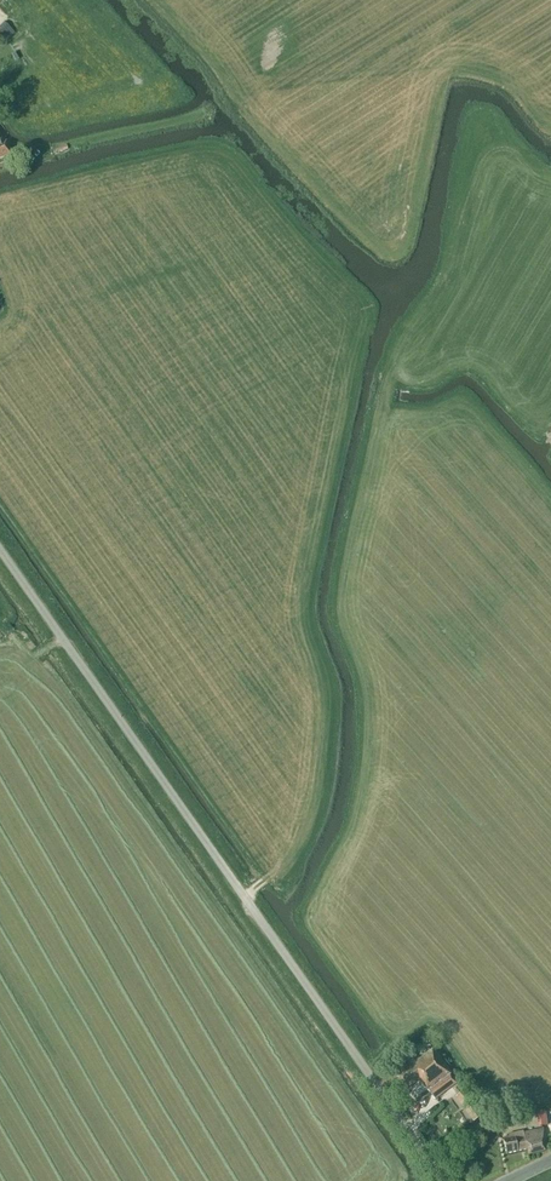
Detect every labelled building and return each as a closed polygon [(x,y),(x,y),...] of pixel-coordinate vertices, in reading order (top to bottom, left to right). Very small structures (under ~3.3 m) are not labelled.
[(16,32),(7,22),(0,29),(0,32),(8,40),(16,32)] [(11,155),(6,141),(1,143),(0,140),(0,159),(11,155)] [(451,1074),(433,1051),(419,1060),(398,1077),(407,1089),(418,1081),(421,1085),(422,1084),(428,1092),(428,1091),(435,1100),(456,1084),(449,1075),(451,1074)] [(482,1116),(464,1091),(455,1097),(473,1122),(482,1116)] [(538,1113),(540,1127),(547,1127),(546,1113),(538,1113)] [(484,1130),(477,1125),(473,1132),(479,1137),(484,1130)] [(510,1139),(503,1141),(506,1154),(527,1149),(528,1156),(548,1151),(543,1128),(524,1133),(523,1130),(509,1133),(510,1139)]
